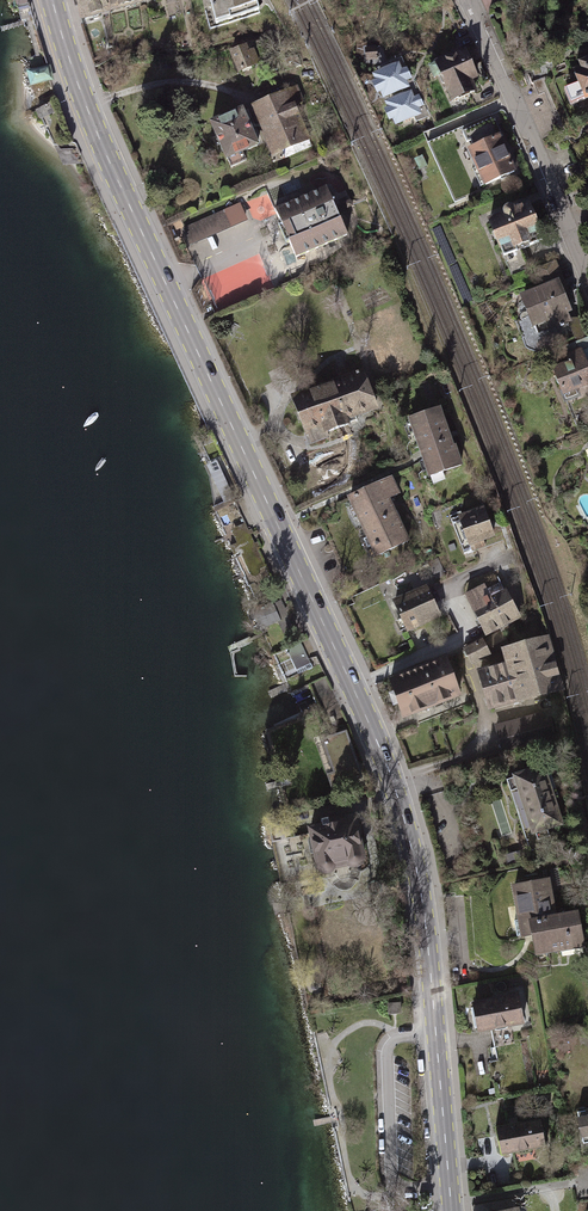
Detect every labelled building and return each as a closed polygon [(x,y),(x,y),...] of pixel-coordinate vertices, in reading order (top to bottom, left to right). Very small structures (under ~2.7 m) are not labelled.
[(107,13),(142,5),(140,0),(104,0),(107,13)] [(216,22),(256,11),(253,0),(210,0),(216,22)] [(247,42),(229,49),(239,72),(261,63),(254,46),(249,48),(247,42)] [(365,60),(378,58),(376,44),(363,46),(365,60)] [(464,49),(432,63),(451,105),(475,94),(471,85),(479,82),(464,49)] [(569,75),(583,107),(587,104),(587,60),(575,66),(578,71),(569,75)] [(400,65),(372,77),(376,85),(372,87),(376,97),(380,95),(384,103),(411,91),(408,85),(413,82),(407,69),(403,71),(400,65)] [(51,83),(47,67),(25,73),(29,89),(51,83)] [(296,86),(249,105),(271,157),(309,140),(294,105),(302,102),(296,86)] [(411,91),(384,103),(387,109),(382,111),(389,125),(392,124),(394,129),(421,116),(418,110),(424,107),(419,96),(414,98),(411,91)] [(242,110),(207,125),(223,162),(258,147),(242,110)] [(496,135),(463,150),(480,187),(513,172),(496,135)] [(411,159),(416,169),(424,166),(419,155),(411,159)] [(326,187),(275,210),(281,225),(278,226),(286,244),(289,242),(296,257),(347,235),(326,187)] [(241,205),(181,232),(189,250),(249,223),(241,205)] [(527,207),(486,223),(497,252),(510,247),(512,253),(531,246),(529,239),(539,235),(527,207)] [(557,282),(517,300),(531,331),(571,313),(557,282)] [(550,372),(564,407),(587,397),(587,368),(584,358),(550,372)] [(360,371),(286,399),(305,448),(326,440),(325,437),(347,428),(345,423),(375,411),(360,371)] [(440,410),(406,422),(427,480),(460,468),(440,410)] [(376,558),(410,542),(390,503),(401,498),(391,478),(347,500),(376,558)] [(483,510),(454,521),(465,551),(494,540),(483,510)] [(427,587),(392,603),(406,635),(441,619),(427,587)] [(483,588),(462,600),(486,639),(519,619),(503,593),(491,601),(483,588)] [(273,609),(251,620),(257,632),(279,621),(273,609)] [(546,639),(500,652),(504,667),(476,675),(487,713),(515,705),(517,711),(563,697),(546,639)] [(483,642),(463,653),(471,667),(491,656),(483,642)] [(305,646),(278,657),(287,679),(314,668),(305,646)] [(446,659),(415,671),(430,710),(461,699),(446,659)] [(415,671),(386,682),(401,721),(430,710),(415,671)] [(491,725),(500,757),(555,742),(545,709),(491,725)] [(345,734),(325,741),(336,774),(327,777),(332,790),(361,780),(345,734)] [(543,762),(504,774),(522,834),(561,821),(543,762)] [(352,811),(303,822),(315,874),(364,863),(352,811)] [(551,879),(510,886),(519,938),(530,936),(534,958),(585,950),(579,912),(557,915),(551,879)] [(517,990),(470,999),(475,1029),(522,1021),(517,990)] [(388,1003),(389,1014),(403,1013),(402,1002),(388,1003)] [(575,1111),(580,1141),(587,1140),(587,1109),(575,1111)] [(539,1116),(493,1124),(497,1153),(544,1145),(539,1116)]
